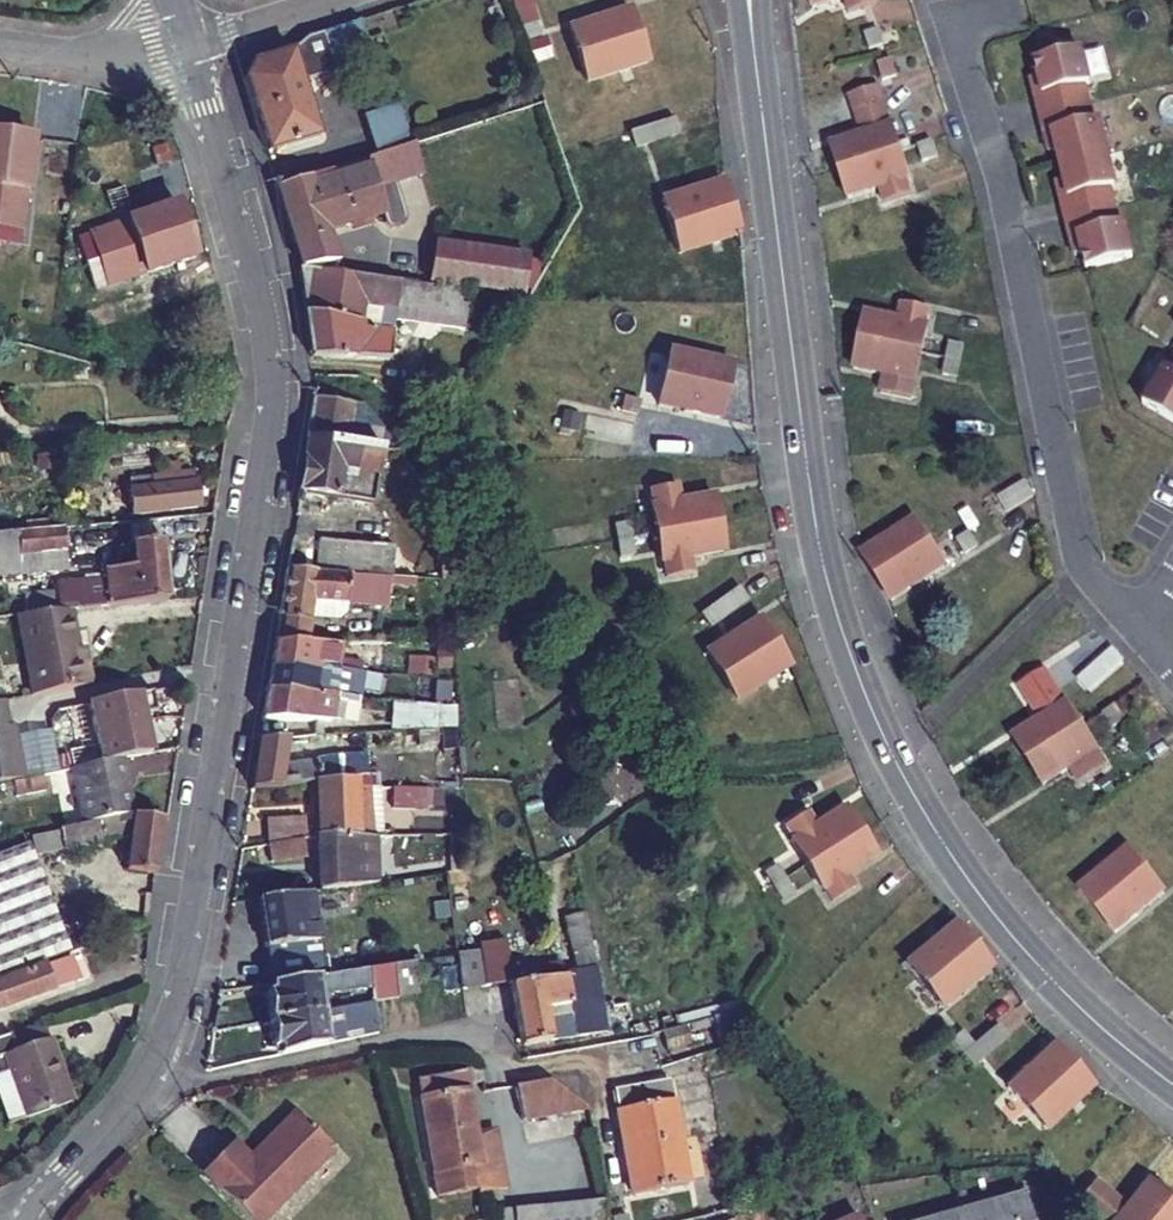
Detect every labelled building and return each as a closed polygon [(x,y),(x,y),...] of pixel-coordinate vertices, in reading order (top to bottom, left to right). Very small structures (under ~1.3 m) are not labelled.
[(815,10),(845,0),(857,35),(884,25),(876,0),(812,0),(815,10)] [(575,57),(639,37),(629,6),(566,26),(575,57)] [(368,51),(359,21),(308,38),(289,52),(253,65),(245,79),(258,117),(269,153),(316,135),(300,81),(319,75),(318,69),(368,51)] [(639,37),(575,57),(584,84),(648,64),(639,37)] [(1080,51),(1033,62),(1037,77),(1030,79),(1049,154),(1056,152),(1063,181),(1056,183),(1074,257),(1081,255),(1085,271),(1132,259),(1124,224),(1118,226),(1109,190),(1115,189),(1098,121),(1093,123),(1084,87),(1089,85),(1080,51)] [(878,76),(873,61),(850,68),(856,83),(878,76)] [(839,171),(897,149),(878,87),(849,97),(859,133),(831,145),(839,171)] [(409,147),(412,147),(401,107),(363,119),(375,159),(388,154),(409,147)] [(674,119),(628,130),(632,145),(678,134),(674,119)] [(4,137),(0,172),(0,243),(21,245),(33,139),(4,137)] [(414,146),(412,147),(409,147),(388,154),(396,177),(422,169),(414,146)] [(897,149),(839,171),(848,199),(878,189),(890,224),(917,214),(897,149)] [(295,239),(329,228),(384,209),(386,213),(388,215),(390,216),(393,217),(396,217),(398,216),(401,213),(403,211),(404,207),(404,205),(404,202),(396,177),(388,154),(375,159),(368,161),(280,189),(295,239)] [(652,217),(708,206),(700,185),(668,195),(655,160),(626,169),(645,220),(652,217)] [(105,271),(189,229),(176,205),(83,248),(95,272),(105,271)] [(652,217),(645,220),(672,296),(703,284),(689,246),(718,233),(708,206),(652,217)] [(932,235),(929,222),(907,227),(910,240),(932,235)] [(338,256),(329,228),(295,239),(304,269),(338,256)] [(202,256),(189,229),(105,271),(95,272),(108,299),(202,256)] [(511,288),(515,257),(443,248),(438,279),(511,288)] [(298,268),(312,364),(389,358),(385,317),(455,325),(459,298),(472,298),(474,290),(304,269),(298,268)] [(860,341),(919,349),(930,287),(902,280),(894,316),(865,313),(860,341)] [(119,322),(113,302),(83,311),(88,332),(119,322)] [(919,349),(860,341),(856,369),(887,374),(884,392),(916,396),(922,350),(919,349)] [(661,379),(728,393),(735,361),(668,347),(661,379)] [(961,356),(947,354),(944,370),(959,372),(961,356)] [(1168,372),(1164,369),(1142,406),(1172,425),(1172,364),(1168,372)] [(728,393),(661,379),(654,408),(722,422),(728,393)] [(313,397),(299,493),(372,507),(380,474),(386,473),(410,513),(417,543),(401,542),(323,539),(320,571),(394,576),(445,580),(438,509),(362,404),(317,398),(313,397)] [(105,517),(199,508),(196,472),(133,479),(134,490),(102,494),(105,517)] [(653,537),(718,525),(712,493),(684,498),(681,484),(645,491),(653,537)] [(867,573),(921,552),(896,491),(869,501),(882,537),(857,547),(867,573)] [(949,520),(945,497),(933,499),(937,523),(949,520)] [(445,580),(447,603),(477,603),(476,581),(469,558),(458,552),(467,542),(464,538),(457,535),(438,509),(445,580)] [(718,525),(653,537),(661,578),(693,572),(690,558),(723,552),(718,525)] [(64,529),(0,534),(0,576),(67,569),(64,529)] [(73,608),(168,599),(162,543),(133,545),(134,567),(105,570),(106,578),(56,583),(57,591),(24,595),(25,613),(73,608)] [(867,573),(877,598),(902,589),(917,626),(964,609),(954,581),(935,587),(921,552),(867,573)] [(275,645),(313,645),(316,618),(344,621),(352,614),(353,605),(392,607),(394,576),(320,571),(287,569),(286,575),(275,645)] [(33,691),(92,681),(88,660),(82,661),(73,608),(25,613),(20,613),(33,691)] [(719,679),(775,643),(758,615),(701,651),(719,679)] [(775,643),(719,679),(735,704),(792,668),(775,643)] [(340,644),(313,645),(275,645),(271,672),(359,673),(360,664),(338,663),(340,644)] [(1066,704),(1067,702),(1023,651),(1000,670),(1025,700),(999,723),(1018,745),(1066,704)] [(359,673),(271,672),(267,696),(334,698),(356,699),(358,682),(359,673)] [(1095,678),(1085,687),(1095,699),(1106,690),(1095,678)] [(334,698),(267,696),(264,722),(346,723),(348,708),(355,708),(356,699),(334,698)] [(4,697),(3,697),(0,697),(0,778),(23,774),(17,736),(12,737),(4,697)] [(71,765),(131,755),(118,697),(89,702),(93,722),(98,744),(77,749),(78,758),(70,760),(71,765)] [(442,727),(460,726),(457,702),(439,702),(442,727)] [(1066,704),(1018,745),(1037,766),(1061,746),(1072,760),(1097,739),(1066,704)] [(398,728),(434,724),(433,710),(397,713),(398,728)] [(30,736),(30,775),(51,774),(51,736),(30,736)] [(357,788),(356,784),(356,770),(371,768),(370,744),(344,747),(292,770),(290,740),(261,742),(252,799),(320,789),(357,788)] [(75,768),(125,758),(132,756),(131,755),(71,765),(71,769),(75,768)] [(130,812),(138,813),(125,758),(75,768),(87,820),(130,812)] [(357,788),(320,789),(321,844),(358,841),(357,788)] [(1104,885),(1149,846),(1123,817),(1134,808),(1117,788),(1086,816),(1110,843),(1086,865),(1104,885)] [(808,864),(862,831),(848,808),(819,826),(809,809),(784,824),(808,864)] [(70,824),(74,844),(128,835),(137,870),(157,865),(161,829),(164,817),(138,813),(130,812),(87,820),(70,824)] [(306,838),(305,819),(269,822),(270,840),(306,838)] [(862,831),(808,864),(844,923),(870,907),(850,874),(878,857),(862,831)] [(1165,835),(1155,842),(1169,857),(1172,852),(1172,845),(1165,835)] [(358,841),(321,844),(322,890),(360,885),(358,841)] [(69,955),(28,846),(0,856),(0,982),(69,955)] [(307,846),(271,849),(272,866),(308,862),(307,846)] [(1104,885),(1122,907),(1146,886),(1171,915),(1172,913),(1172,865),(1169,869),(1149,846),(1104,885)] [(272,983),(324,975),(315,905),(386,893),(383,881),(360,885),(322,890),(260,899),(272,983)] [(512,985),(515,1007),(522,1048),(550,1041),(616,1029),(612,1001),(604,1002),(585,912),(562,915),(571,975),(553,978),(512,985)] [(973,945),(954,921),(902,965),(922,989),(973,945)] [(973,945),(922,989),(942,1013),(994,969),(973,945)] [(511,979),(506,949),(458,956),(463,989),(511,979)] [(71,959),(0,986),(0,1013),(80,983),(71,959)] [(415,993),(410,961),(391,965),(397,997),(415,993)] [(366,969),(369,986),(372,1001),(397,997),(391,965),(366,969)] [(324,975),(272,983),(268,984),(269,993),(262,994),(267,1020),(337,1007),(334,993),(369,986),(366,969),(324,975)] [(281,1043),(282,1053),(379,1034),(375,1018),(341,1024),(337,1007),(267,1020),(273,1045),(281,1043)] [(44,1039),(38,1022),(4,1033),(6,1035),(12,1051),(44,1039)] [(0,1038),(0,1057),(12,1051),(6,1035),(0,1038)] [(12,1051),(0,1057),(22,1117),(65,1101),(44,1039),(12,1051)] [(1074,1066),(1052,1044),(1004,1090),(1025,1112),(1074,1066)] [(1074,1066),(1025,1112),(1046,1134),(1094,1088),(1074,1066)] [(478,1136),(468,1070),(419,1078),(438,1194),(487,1186),(483,1162),(499,1160),(494,1134),(478,1136)] [(551,1075),(516,1083),(524,1118),(589,1103),(551,1075)] [(690,1184),(669,1077),(614,1088),(634,1194),(690,1184)] [(205,1173),(255,1219),(268,1219),(336,1148),(297,1110),(253,1157),(235,1141),(205,1173)] [(1167,1198),(1146,1181),(1126,1205),(1085,1172),(1070,1192),(1080,1200),(1078,1203),(1099,1219),(1149,1219),(1167,1198)] [(962,1210),(965,1219),(1033,1219),(1026,1192),(962,1210)] [(607,1195),(501,1209),(503,1219),(611,1219),(607,1195)] [(1149,1219),(1172,1219),(1172,1203),(1167,1198),(1149,1219)] [(926,1219),(965,1219),(962,1210),(926,1219)]
